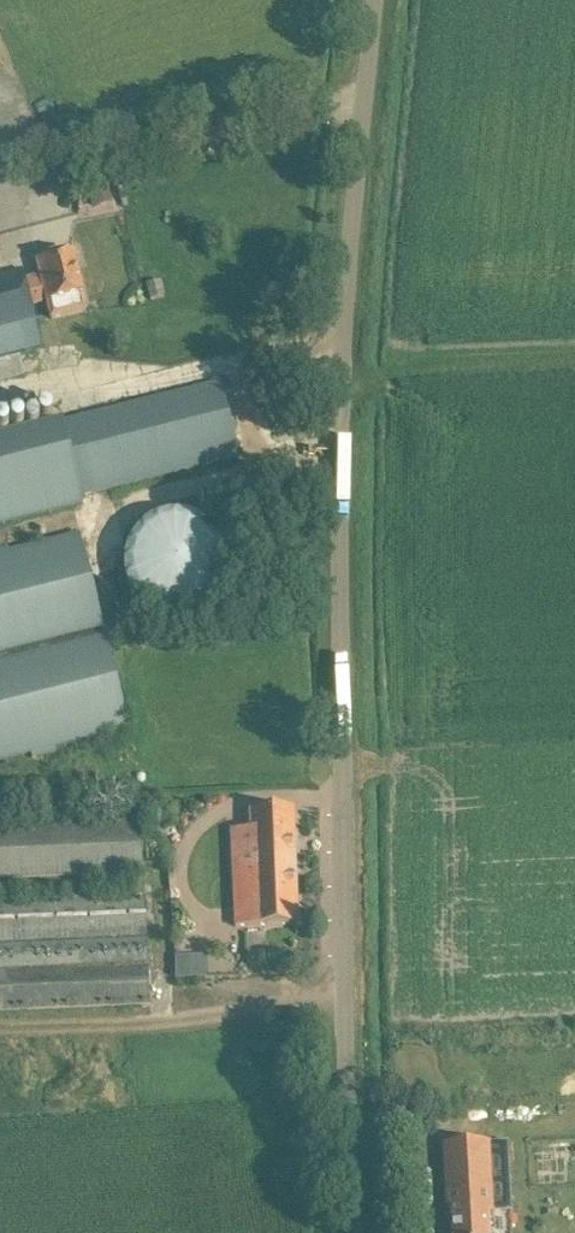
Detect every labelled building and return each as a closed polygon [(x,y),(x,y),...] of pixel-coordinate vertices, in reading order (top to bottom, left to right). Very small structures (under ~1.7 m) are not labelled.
[(47,300),(51,319),(87,310),(73,252),(38,260),(41,275),(24,279),(31,304),(47,300)] [(31,304),(24,279),(22,269),(0,275),(0,357),(42,346),(31,304)] [(84,503),(82,495),(215,462),(239,456),(220,381),(197,387),(0,436),(0,524),(84,503)] [(231,531),(159,502),(125,585),(212,621),(239,555),(224,549),(231,531)] [(31,753),(32,757),(56,751),(55,747),(129,728),(80,534),(6,552),(5,548),(0,549),(0,761),(31,753)] [(255,867),(232,868),(234,926),(297,923),(293,810),(253,812),(255,867)] [(144,872),(141,821),(0,826),(0,878),(144,872)] [(150,1004),(145,896),(0,902),(0,1010),(150,1004)] [(178,954),(178,977),(206,978),(206,954),(178,954)] [(448,1209),(451,1209),(452,1232),(490,1232),(489,1215),(493,1215),(488,1143),(445,1145),(448,1209)]
